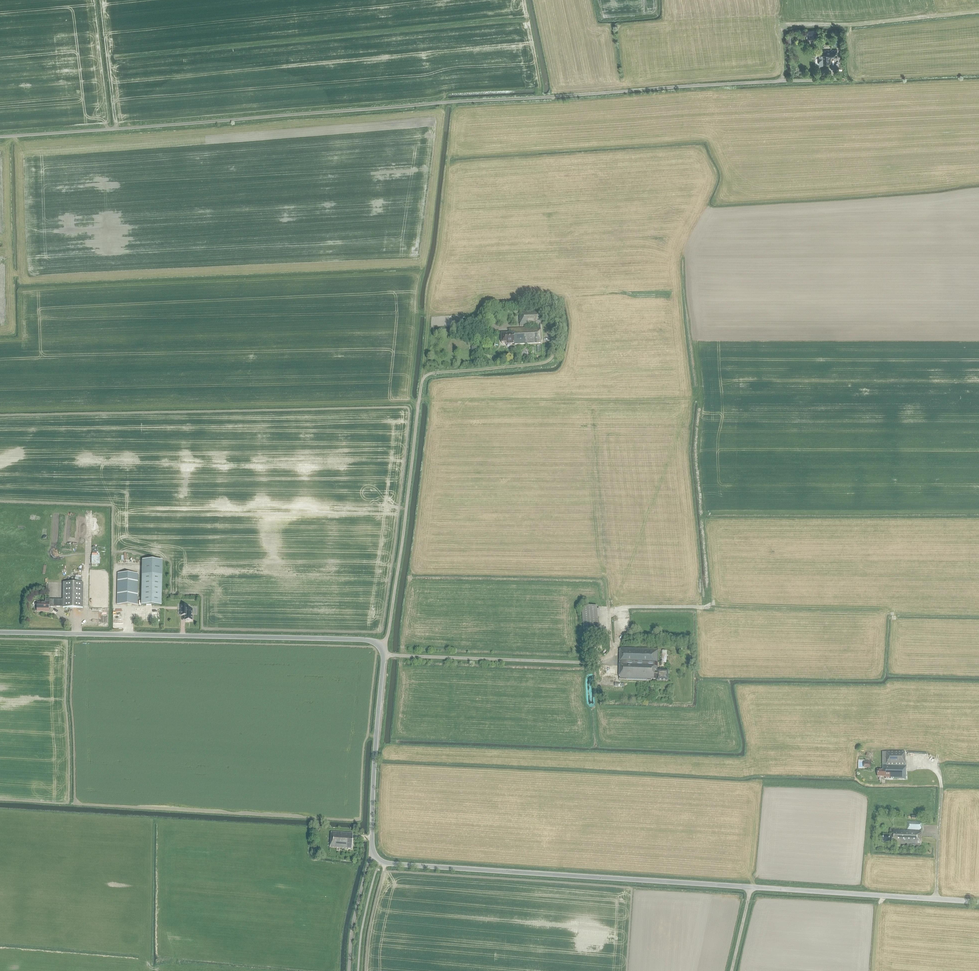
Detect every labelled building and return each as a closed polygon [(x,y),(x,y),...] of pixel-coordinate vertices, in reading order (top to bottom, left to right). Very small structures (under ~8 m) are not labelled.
[(817,39),(816,30),(806,31),(807,40),(817,39)] [(838,57),(838,50),(820,50),(821,57),(822,57),(822,63),(831,63),(831,58),(838,57)] [(541,343),(539,310),(519,311),(520,326),(538,325),(538,327),(520,327),(520,328),(509,329),(509,333),(500,333),(501,342),(505,342),(505,343),(510,343),(510,342),(513,342),(513,344),(541,343)] [(102,564),(102,554),(93,554),(93,564),(102,564)] [(141,605),(161,606),(162,561),(142,560),(141,605)] [(137,573),(117,573),(116,604),(136,604),(137,573)] [(83,583),(64,582),(63,599),(45,599),(44,602),(36,602),(36,611),(44,611),(45,611),(49,612),(49,607),(53,607),(53,606),(63,607),(83,608),(83,583)] [(187,600),(180,600),(180,610),(184,610),(184,615),(185,615),(185,616),(188,616),(188,615),(191,615),(192,604),(187,604),(187,600)] [(600,636),(597,606),(582,607),(584,637),(600,636)] [(658,649),(620,648),(619,680),(651,681),(651,679),(657,679),(657,681),(668,681),(668,670),(657,670),(658,649)] [(906,779),(906,752),(887,752),(882,752),(882,765),(882,770),(877,770),(877,777),(885,777),(885,779),(906,779)] [(921,821),(907,820),(907,830),(890,829),(889,835),(883,835),(882,842),(896,843),(896,844),(920,845),(921,821)] [(353,832),(331,831),(330,846),(352,848),(353,832)]
